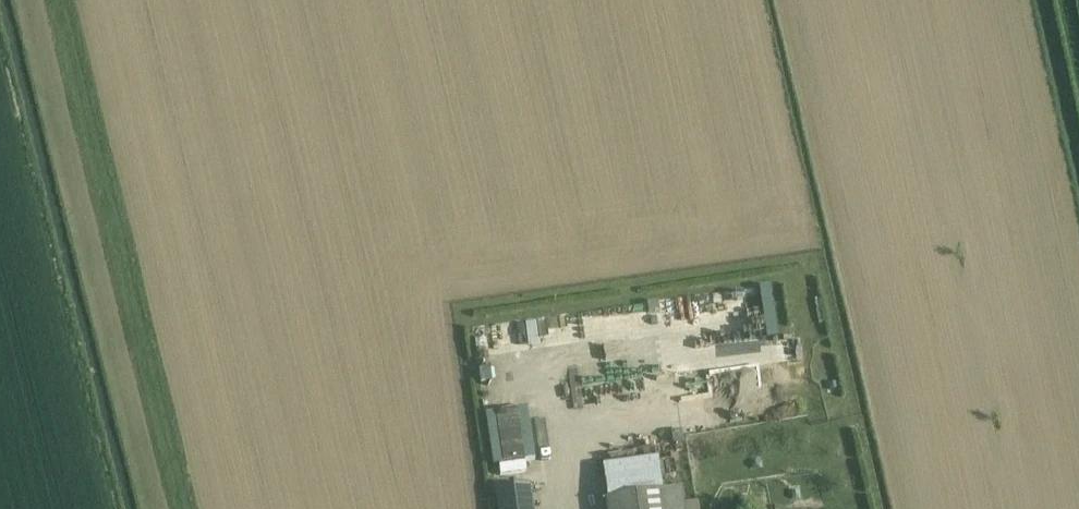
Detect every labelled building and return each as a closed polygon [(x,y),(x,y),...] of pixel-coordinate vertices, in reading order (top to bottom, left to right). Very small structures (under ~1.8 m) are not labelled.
[(608,499),(605,499),(606,508),(685,508),(682,488),(662,490),(658,458),(603,466),(608,499)] [(498,508),(534,508),(531,486),(496,490),(498,508)]
